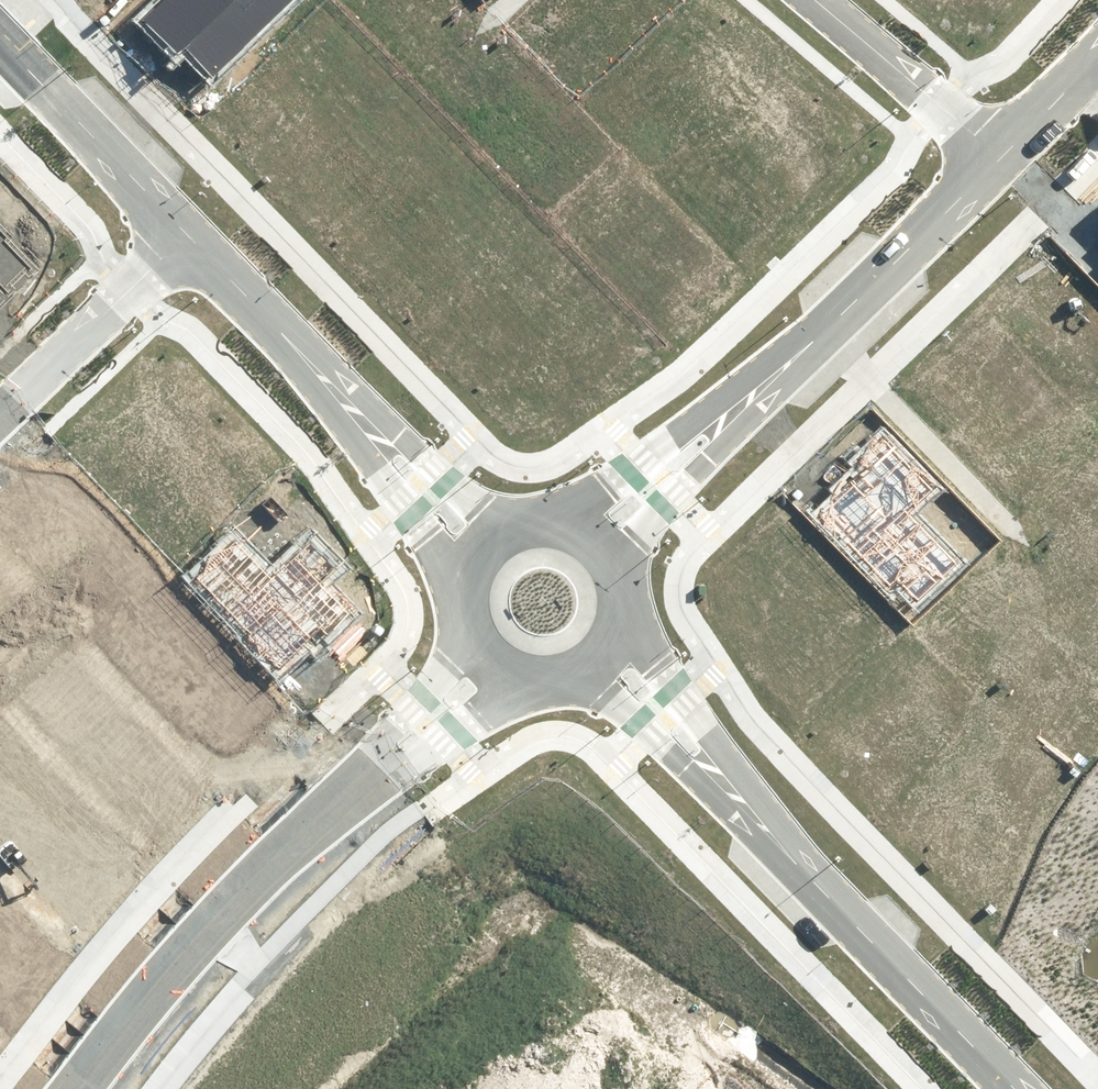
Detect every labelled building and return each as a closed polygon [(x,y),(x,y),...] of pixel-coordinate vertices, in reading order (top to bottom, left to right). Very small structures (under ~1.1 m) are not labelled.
[(136,20),(178,65),(187,57),(208,79),(293,0),(157,0),(136,20)] [(942,488),(888,429),(858,456),(865,463),(810,513),(889,601),(899,592),(914,608),(964,563),(917,511),(942,488)]
